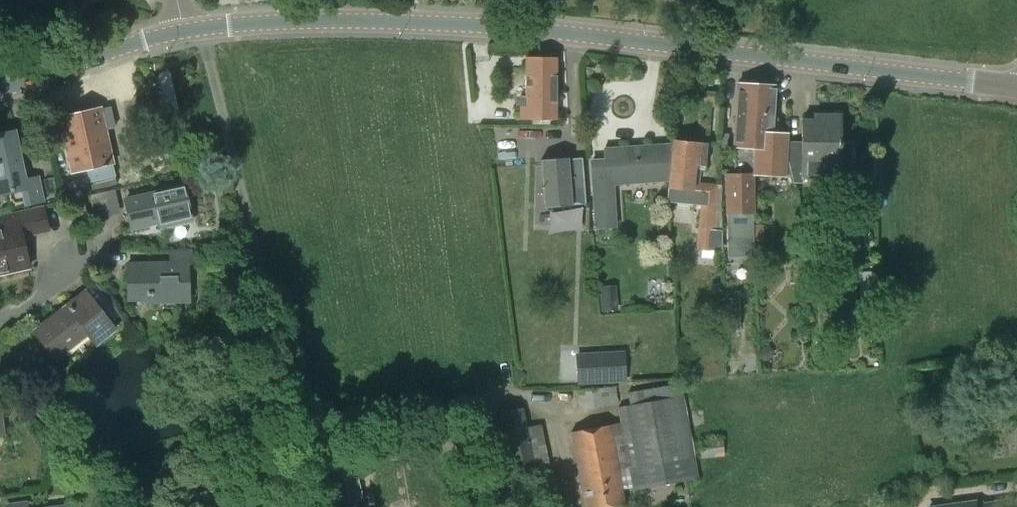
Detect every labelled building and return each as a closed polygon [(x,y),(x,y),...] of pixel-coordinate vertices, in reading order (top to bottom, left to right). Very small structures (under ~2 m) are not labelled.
[(520,120),(555,120),(556,58),(526,58),(525,96),(520,96),(520,120)] [(753,174),(753,148),(754,120),(756,121),(758,85),(738,84),(735,126),(733,147),(735,147),(734,169),(722,169),(722,175),(726,174),(726,214),(727,214),(728,253),(753,253),(753,214),(753,174)] [(753,148),(753,174),(790,176),(789,162),(781,152),(781,132),(773,132),(773,128),(776,125),(777,119),(774,116),(776,86),(758,85),(756,121),(754,120),(753,148)] [(101,108),(59,118),(71,173),(86,169),(89,182),(90,182),(92,190),(116,184),(112,164),(113,163),(105,129),(114,127),(110,108),(101,109),(101,108)] [(781,132),(781,152),(789,162),(790,176),(793,176),(793,183),(802,183),(803,171),(839,172),(839,164),(851,164),(851,144),(841,144),(841,140),(839,140),(840,114),(822,114),(822,120),(802,120),(801,151),(785,149),(787,132),(781,132)] [(171,129),(180,127),(177,115),(168,117),(171,129)] [(22,189),(25,206),(44,202),(38,177),(25,180),(15,131),(0,134),(0,194),(22,189)] [(722,133),(721,150),(729,150),(730,133),(722,133)] [(669,181),(667,201),(701,205),(698,229),(710,230),(707,249),(722,251),(721,231),(721,189),(717,188),(717,184),(694,182),(695,168),(705,169),(708,144),(673,140),(672,144),(669,181)] [(605,162),(591,163),(596,228),(616,227),(613,184),(669,181),(672,144),(604,149),(605,162)] [(586,203),(582,158),(568,159),(568,158),(559,159),(555,159),(540,160),(543,197),(554,196),(555,207),(572,206),(572,204),(586,203)] [(125,199),(131,229),(159,222),(160,228),(191,221),(183,186),(125,199)] [(120,212),(115,190),(89,196),(94,218),(120,212)] [(28,268),(21,237),(48,231),(43,206),(0,216),(0,221),(1,227),(0,228),(0,274),(28,268)] [(128,295),(149,294),(149,301),(188,301),(187,264),(191,264),(191,250),(169,251),(169,264),(127,264),(128,295)] [(802,268),(792,268),(793,280),(802,279),(802,268)] [(875,310),(873,270),(858,271),(860,311),(875,310)] [(621,289),(600,289),(601,316),(621,315),(621,289)] [(34,331),(55,359),(88,333),(96,344),(114,329),(85,292),(34,331)] [(764,347),(759,353),(759,358),(762,361),(768,361),(774,355),(774,350),(769,347),(764,347)] [(623,350),(574,353),(576,384),(625,381),(623,350)] [(570,432),(584,506),(613,506),(625,505),(619,472),(629,470),(633,490),(698,478),(681,383),(626,394),(628,406),(618,407),(625,445),(614,447),(610,425),(570,432)] [(606,388),(578,390),(580,409),(618,406),(618,405),(616,387),(606,388)] [(522,408),(499,412),(511,477),(549,470),(540,425),(526,427),(522,408)] [(700,441),(702,458),(724,455),(722,439),(700,441)] [(558,496),(554,478),(543,480),(546,499),(558,496)] [(518,494),(507,501),(511,506),(526,506),(518,494)]
